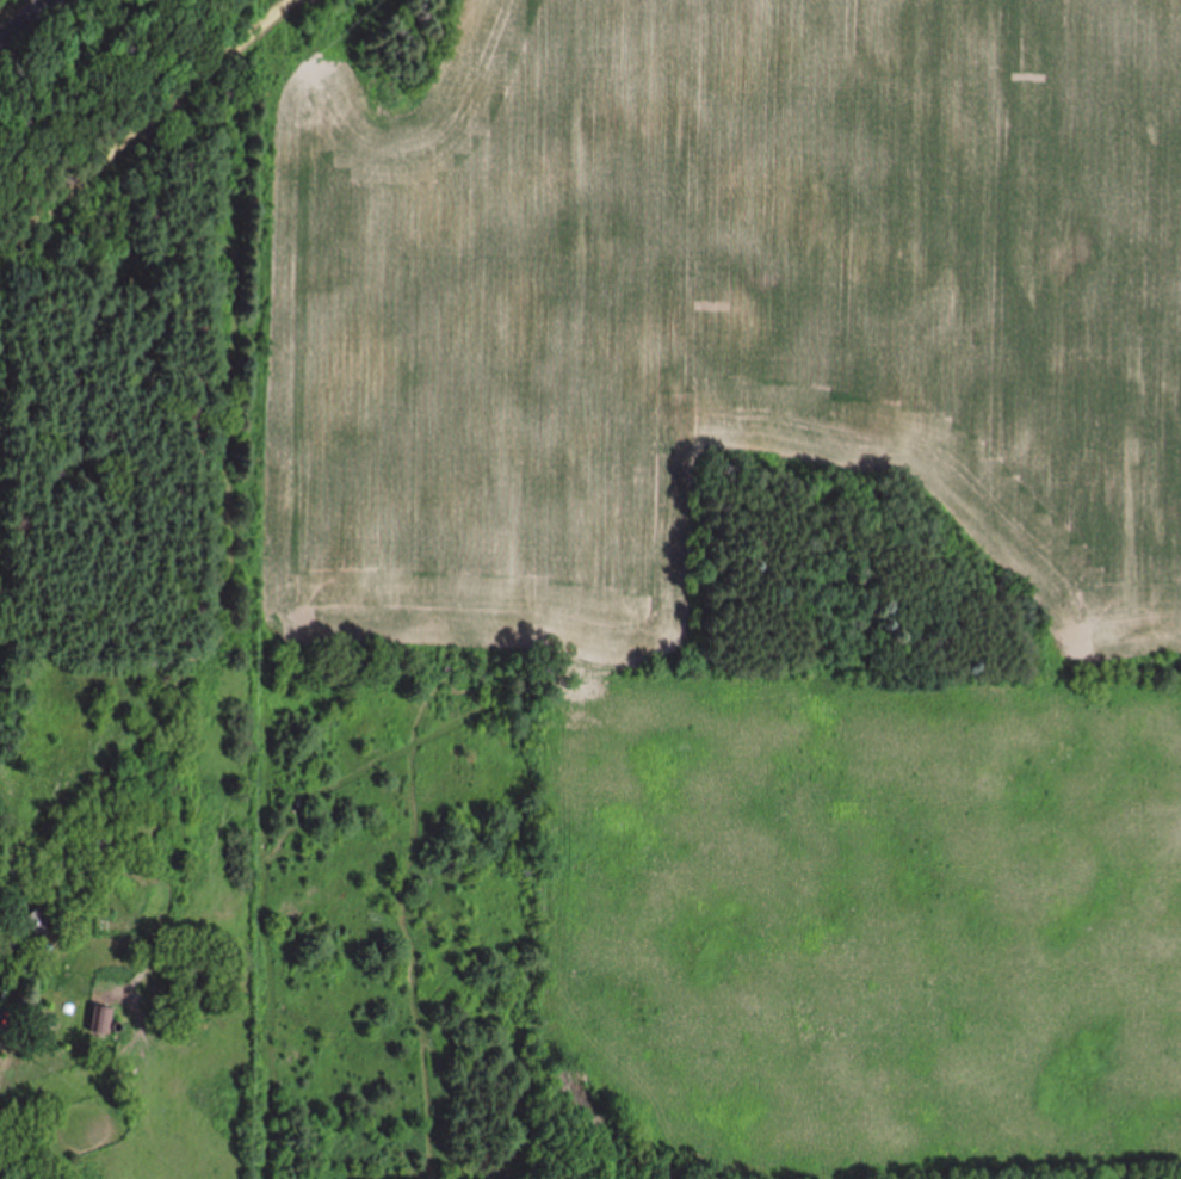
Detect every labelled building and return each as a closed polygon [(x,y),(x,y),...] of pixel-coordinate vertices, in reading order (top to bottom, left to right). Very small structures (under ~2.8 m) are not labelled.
[(55,927),(37,908),(23,921),(41,940),(55,927)] [(91,1034),(111,1035),(113,1009),(92,1008),(91,1034)]
